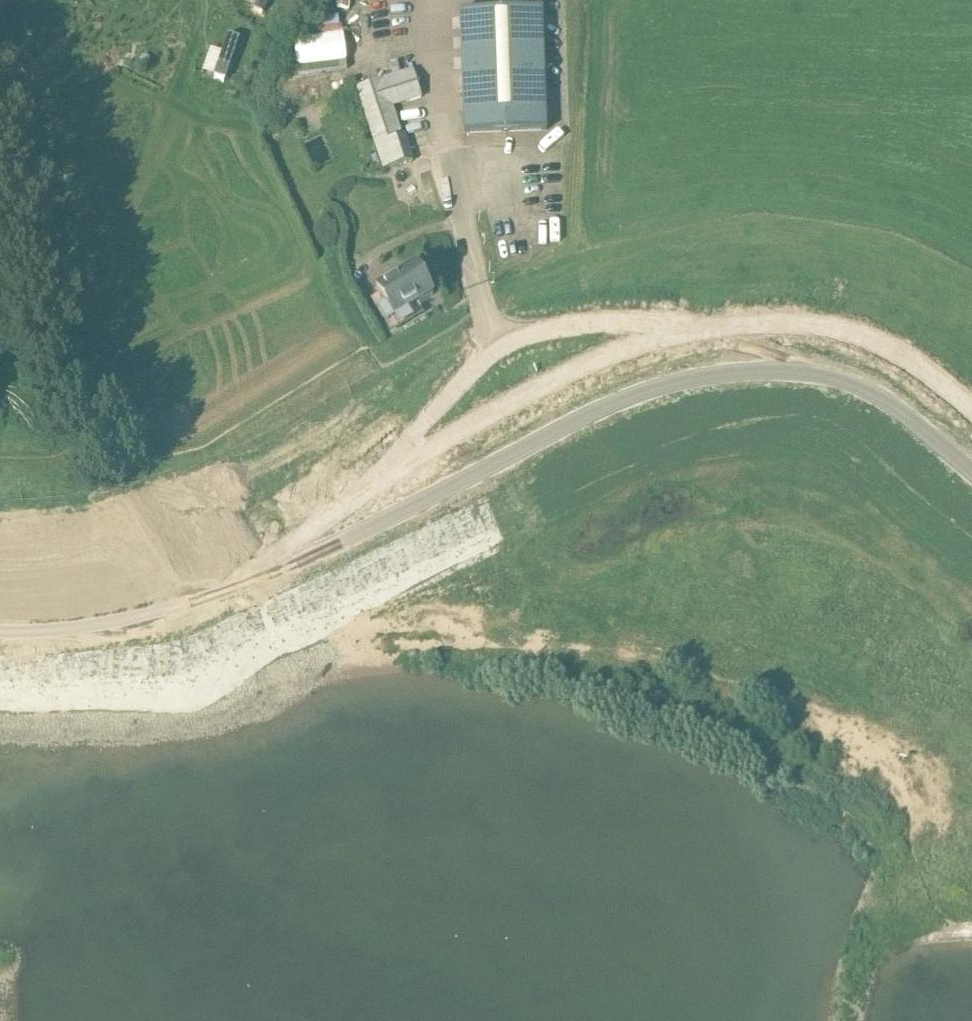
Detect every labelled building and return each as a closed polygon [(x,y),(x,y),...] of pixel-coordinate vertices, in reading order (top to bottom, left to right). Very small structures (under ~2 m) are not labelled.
[(254,8),(262,14),(271,0),(259,0),(254,8)] [(547,131),(543,9),(460,12),(464,134),(547,131)] [(422,97),(413,72),(358,89),(366,116),(393,107),(422,97)] [(401,136),(393,107),(366,116),(384,172),(413,162),(404,135),(401,136)] [(395,320),(434,296),(416,266),(377,290),(395,320)]
